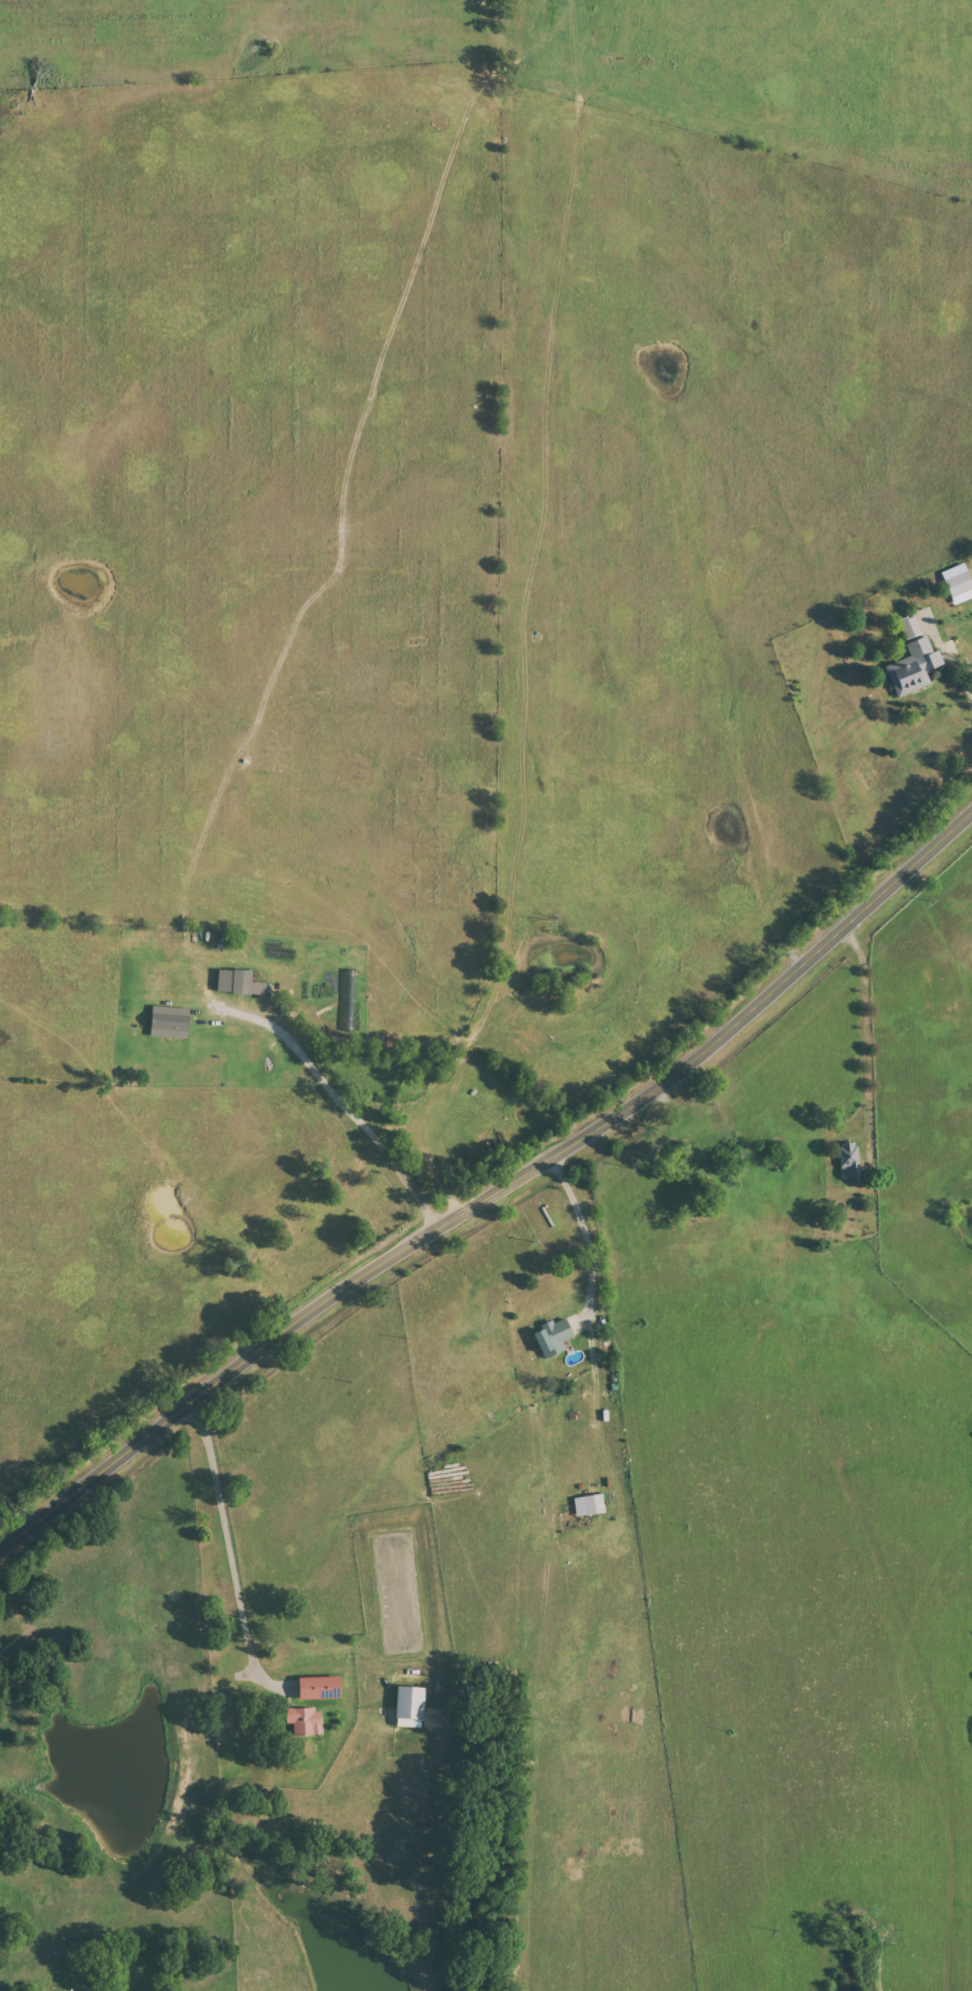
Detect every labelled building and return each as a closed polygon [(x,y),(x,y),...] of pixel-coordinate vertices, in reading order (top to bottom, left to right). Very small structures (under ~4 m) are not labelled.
[(971,598),(971,587),(963,563),(940,572),(953,605),(971,598)] [(897,620),(905,640),(921,633),(913,614),(897,620)] [(943,665),(938,650),(931,652),(926,636),(905,643),(909,657),(885,666),(895,697),(930,685),(925,671),(943,665)] [(216,970),(216,993),(249,994),(250,971),(216,970)] [(187,1008),(149,1007),(148,1037),(187,1038),(187,1008)] [(858,1177),(857,1143),(839,1144),(840,1178),(858,1177)] [(565,1349),(562,1342),(573,1337),(564,1318),(552,1324),(551,1323),(529,1333),(542,1360),(565,1349)] [(603,1513),(601,1494),(573,1497),(575,1516),(603,1513)] [(295,1677),(296,1699),(338,1698),(338,1676),(295,1677)] [(421,1719),(422,1687),(394,1686),(393,1719),(421,1719)] [(321,1734),(320,1708),(288,1709),(288,1735),(321,1734)]
